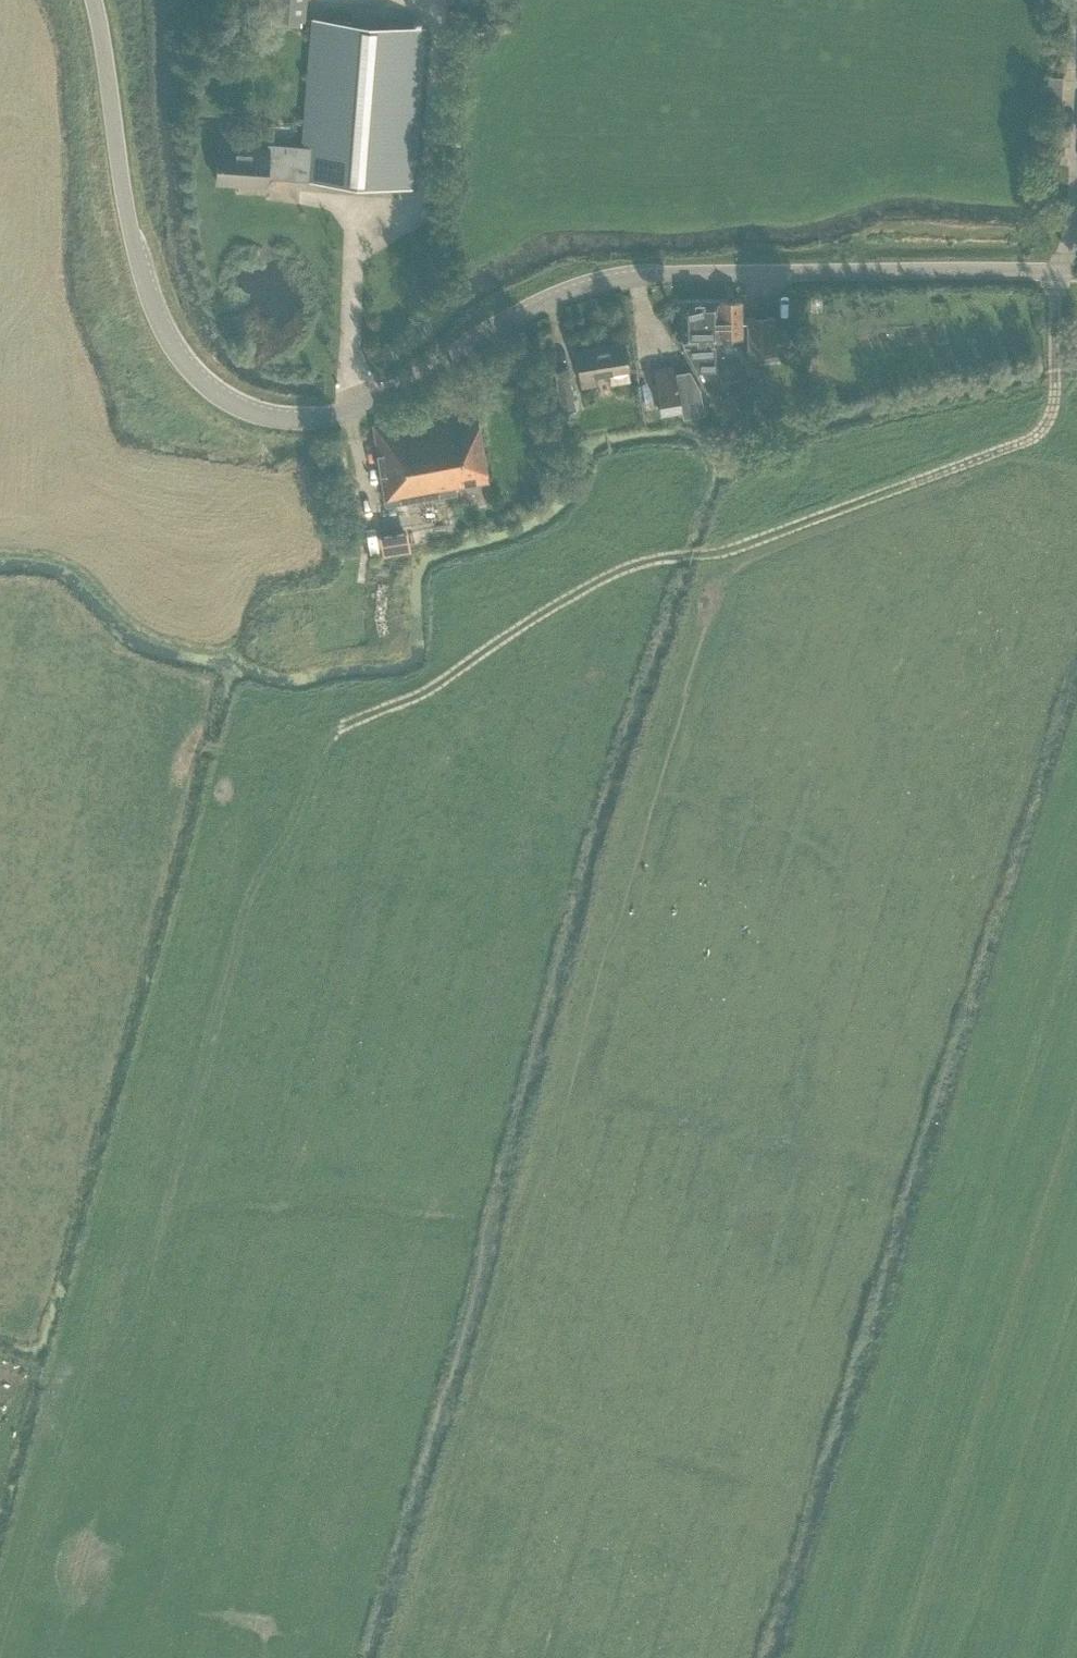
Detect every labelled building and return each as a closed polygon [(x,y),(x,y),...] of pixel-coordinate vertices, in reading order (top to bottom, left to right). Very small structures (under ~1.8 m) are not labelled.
[(259,13),(303,16),(304,0),(261,0),(259,13)] [(301,177),(410,186),(423,26),(314,17),(304,145),(268,142),(267,147),(219,143),(216,180),(266,184),(267,170),(301,173),(301,177)] [(681,298),(682,339),(683,339),(683,345),(696,369),(715,368),(715,344),(709,344),(709,339),(720,339),(720,334),(741,334),(740,298),(681,298)] [(774,351),(773,316),(747,317),(748,352),(774,351)] [(610,382),(629,378),(627,368),(629,368),(624,340),(575,349),(581,384),(596,382),(594,373),(608,371),(610,382)] [(698,384),(689,368),(674,370),(674,364),(653,368),(660,412),(682,408),(683,414),(704,410),(698,384)] [(561,410),(576,407),(569,365),(554,368),(561,410)] [(714,403),(723,420),(735,413),(726,396),(723,398),(722,397),(715,386),(715,385),(706,391),(714,403)] [(476,406),(373,423),(385,497),(488,479),(476,406)] [(383,552),(409,547),(406,530),(380,535),(383,552)]
